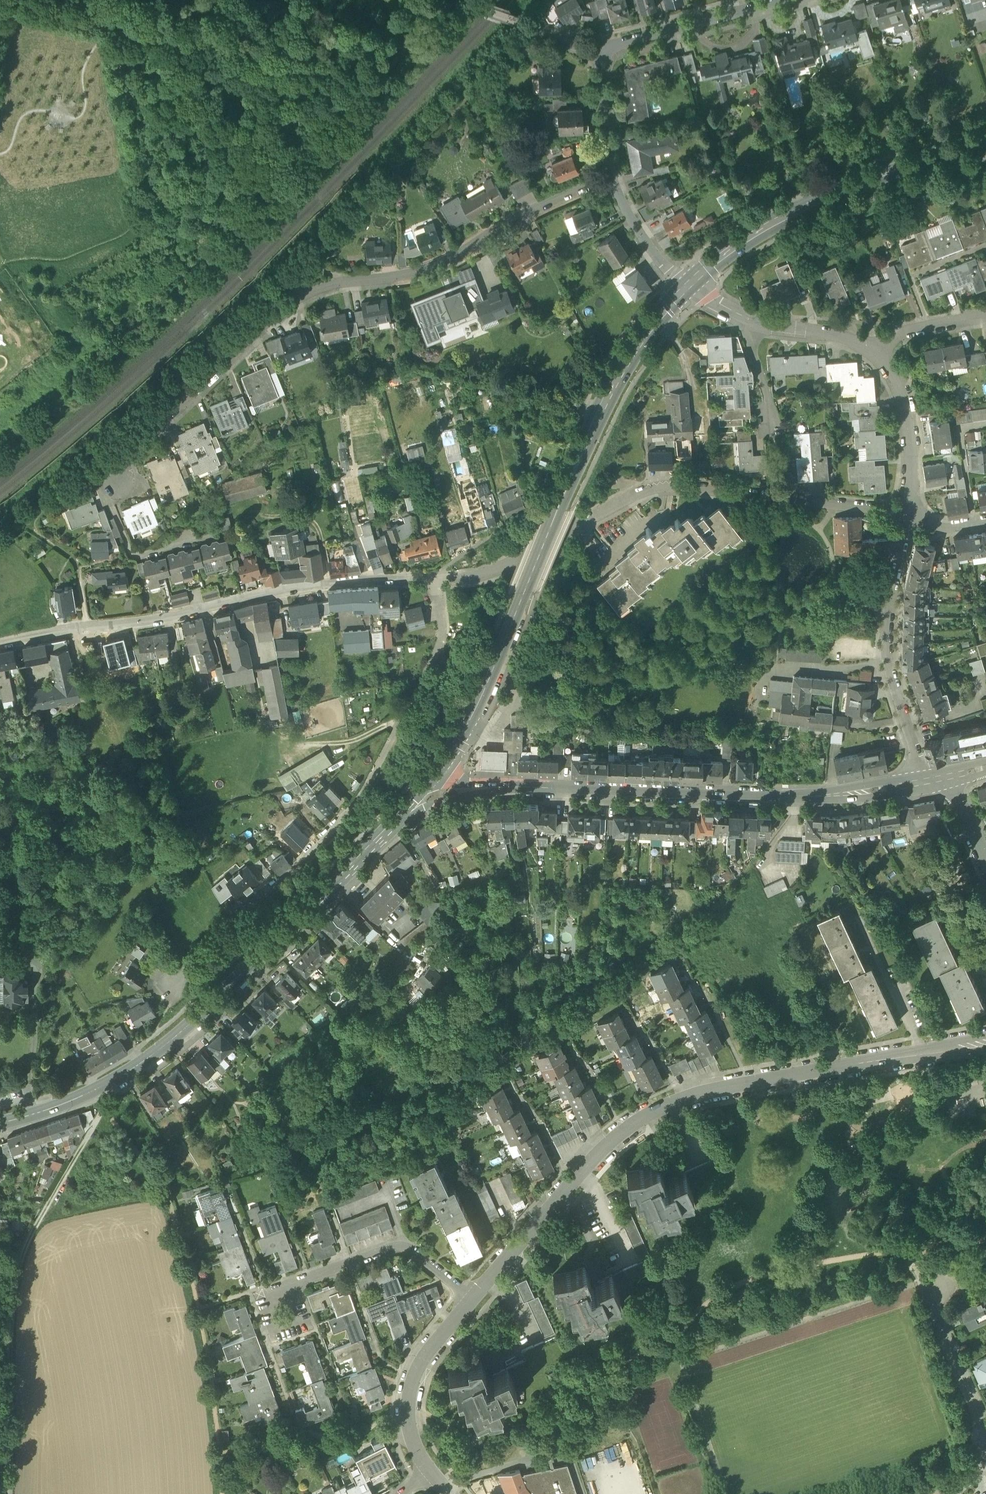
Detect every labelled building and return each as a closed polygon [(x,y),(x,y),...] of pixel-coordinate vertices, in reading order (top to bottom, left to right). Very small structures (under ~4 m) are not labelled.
[(556,7),(553,2),(548,9),(554,18),(556,16),(557,16),(560,15),(563,20),(564,20),(569,17),(572,21),(580,16),(577,12),(583,8),(577,0),(568,0),(556,7)] [(595,20),(602,18),(598,6),(596,0),(589,2),(591,8),(594,15),(595,20)] [(612,19),(629,15),(625,0),(606,0),(607,3),(611,16),(612,19)] [(636,14),(642,13),(639,0),(632,0),(636,14)] [(642,13),(655,9),(653,0),(639,0),(642,13)] [(879,4),(878,1),(872,3),(876,15),(876,14),(879,24),(893,20),(894,23),(906,19),(904,12),(902,6),(908,5),(906,0),(892,0),(879,4)] [(919,13),(925,11),(924,9),(950,1),(950,0),(915,0),(915,3),(917,9),(918,9),(919,13)] [(924,9),(925,11),(950,3),(950,1),(924,9)] [(853,6),(857,19),(868,15),(865,5),(864,2),(853,6)] [(607,3),(598,6),(602,18),(611,16),(607,3)] [(868,15),(868,17),(876,15),(872,3),(865,5),(868,15)] [(917,9),(915,3),(910,5),(912,10),(913,14),(919,13),(918,9),(917,9)] [(910,4),(908,5),(902,6),(904,12),(912,10),(910,5),(910,4)] [(549,21),(552,21),(558,18),(557,16),(556,16),(554,18),(548,9),(544,14),(549,21)] [(876,15),(868,17),(871,26),(879,24),(876,14),(876,15)] [(803,20),(807,35),(815,33),(811,18),(803,20)] [(827,45),(828,47),(855,39),(857,38),(855,32),(852,20),(851,18),(836,23),(835,21),(822,25),(827,45)] [(909,29),(906,19),(894,23),(897,33),(909,29)] [(866,29),(855,32),(857,38),(855,39),(856,43),(858,42),(863,58),(874,54),(866,29)] [(756,51),(757,52),(760,52),(768,50),(764,36),(753,39),(756,51)] [(775,48),(782,71),(793,67),(815,61),(808,39),(788,44),(786,36),(775,39),(778,47),(775,48)] [(520,53),(525,48),(529,44),(522,37),(513,46),(520,53)] [(535,38),(529,44),(525,48),(530,53),(540,43),(535,38)] [(828,51),(828,47),(827,45),(820,48),(821,53),(828,51)] [(756,51),(748,53),(754,73),(765,70),(762,61),(760,52),(757,52),(756,51)] [(755,79),(754,73),(748,53),(748,52),(728,58),(727,52),(714,55),(717,66),(719,74),(721,80),(721,81),(722,80),(742,75),(743,82),(755,79)] [(692,53),(684,55),(687,68),(689,74),(697,71),(692,53)] [(681,70),(687,68),(684,55),(678,57),(680,68),(681,70)] [(627,113),(628,120),(649,117),(642,78),(680,68),(678,57),(677,56),(626,70),(630,91),(625,92),(628,113),(627,113)] [(538,65),(538,77),(539,91),(561,90),(560,71),(553,71),(553,67),(546,68),(546,64),(538,65)] [(700,70),(703,79),(711,76),(710,74),(713,73),(711,67),(711,65),(703,67),(704,69),(700,70)] [(717,66),(711,67),(713,73),(710,74),(711,76),(719,74),(717,66)] [(793,67),(782,71),(784,77),(794,74),(793,67)] [(730,110),(722,80),(721,81),(721,80),(716,81),(724,111),(730,110)] [(544,103),(545,110),(556,110),(556,108),(566,108),(566,98),(553,98),(553,103),(544,103)] [(556,110),(556,116),(555,116),(554,117),(554,118),(553,120),(554,122),(555,124),(556,124),(557,124),(558,132),(588,130),(588,123),(582,124),(582,111),(581,111),(581,107),(566,108),(556,108),(556,110)] [(629,140),(635,172),(647,170),(652,169),(652,167),(649,151),(677,146),(675,133),(650,137),(629,140)] [(457,146),(453,145),(450,147),(449,151),(451,154),(455,155),(458,153),(459,150),(457,146)] [(562,152),(565,158),(571,155),(572,156),(575,154),(572,148),(562,152)] [(555,170),(553,171),(552,172),(550,174),(551,177),(552,178),(554,179),(557,179),(559,178),(559,179),(578,171),(572,156),(571,155),(565,158),(552,163),(555,170)] [(647,170),(648,176),(669,171),(668,164),(652,167),(652,169),(647,170)] [(786,178),(788,180),(790,185),(795,186),(798,181),(796,176),(791,176),(788,174),(786,178)] [(509,186),(516,199),(534,190),(527,177),(509,186)] [(486,187),(461,202),(469,216),(471,219),(478,215),(477,214),(497,202),(498,204),(504,200),(494,183),(491,178),(484,183),(486,187)] [(640,187),(650,206),(660,202),(662,206),(673,201),(661,179),(655,182),(654,180),(640,187)] [(931,191),(922,194),(924,200),(933,197),(931,191)] [(453,225),(469,216),(461,202),(458,197),(451,201),(450,205),(443,209),(453,225)] [(572,215),(578,230),(581,238),(595,232),(592,225),(596,224),(589,208),(572,215)] [(982,216),(979,209),(969,213),(973,223),(965,226),(963,222),(955,225),(963,246),(985,237),(985,227),(982,216)] [(663,221),(671,236),(673,235),(674,236),(677,234),(677,233),(690,225),(683,210),(663,221)] [(937,216),(939,222),(952,217),(950,211),(937,216)] [(936,256),(963,246),(955,225),(952,217),(939,222),(942,230),(928,235),(936,256)] [(421,246),(422,251),(442,244),(434,222),(424,226),(426,231),(416,234),(421,246)] [(942,230),(939,222),(925,227),(926,228),(928,235),(942,230)] [(426,231),(424,226),(414,229),(416,234),(426,231)] [(909,266),(936,256),(928,235),(926,228),(914,232),(917,238),(918,241),(912,243),(911,241),(901,244),(904,252),(909,264),(909,266)] [(531,232),(537,243),(543,240),(537,229),(531,232)] [(573,241),(581,238),(578,230),(570,233),(573,241)] [(600,244),(614,266),(629,256),(614,234),(605,239),(606,240),(600,244)] [(385,259),(385,262),(392,262),(391,253),(390,243),(375,244),(375,248),(366,249),(367,260),(385,259)] [(516,271),(530,263),(537,259),(534,254),(528,243),(514,251),(512,247),(505,251),(514,266),(516,271)] [(414,255),(422,251),(421,246),(419,247),(418,245),(410,248),(409,244),(406,245),(404,246),(404,251),(406,251),(406,255),(414,255)] [(398,252),(399,265),(407,264),(406,255),(406,251),(404,251),(398,252)] [(498,254),(507,270),(514,266),(505,251),(498,254)] [(538,252),(534,254),(537,259),(530,263),(530,264),(531,264),(534,270),(545,264),(538,252)] [(903,266),(909,264),(904,252),(899,254),(901,260),(903,266)] [(983,278),(976,260),(975,256),(946,267),(952,284),(961,281),(962,283),(966,281),(972,279),(976,290),(985,286),(983,278)] [(976,260),(983,278),(985,277),(985,256),(976,260)] [(896,269),(898,274),(905,271),(903,266),(901,260),(893,263),(895,269),(896,269)] [(632,262),(622,269),(626,273),(635,266),(632,262)] [(775,267),(776,270),(789,264),(788,262),(775,267)] [(895,269),(893,263),(885,266),(888,272),(895,269)] [(763,287),(770,304),(785,298),(785,299),(798,293),(801,292),(800,290),(789,264),(776,270),(780,279),(780,280),(772,284),(771,283),(763,287)] [(471,265),(456,271),(461,281),(475,276),(471,265)] [(626,273),(628,277),(638,270),(635,266),(626,273)] [(820,272),(836,307),(849,301),(844,289),(853,285),(850,280),(842,283),(834,266),(820,272)] [(953,287),(952,284),(946,267),(920,277),(926,293),(942,287),(943,291),(953,287)] [(610,277),(616,285),(623,280),(628,277),(626,273),(622,269),(610,277)] [(889,277),(880,280),(886,297),(892,295),(895,298),(904,294),(905,294),(901,284),(898,274),(896,269),(895,269),(888,272),(889,277)] [(628,277),(623,280),(635,297),(650,286),(638,270),(628,277)] [(871,283),(880,280),(877,272),(868,275),(869,278),(871,283)] [(853,285),(855,290),(863,287),(861,281),(862,281),(859,275),(850,279),(850,280),(853,285)] [(484,299),(475,276),(461,281),(410,301),(427,344),(442,338),(439,329),(478,314),(475,307),(434,323),(439,336),(428,340),(413,303),(462,284),(462,286),(475,281),(482,299),(484,299)] [(880,299),(886,297),(880,280),(871,283),(869,278),(862,281),(861,281),(863,287),(867,296),(866,296),(870,307),(871,307),(871,306),(881,303),(880,299)] [(972,279),(966,281),(970,292),(976,290),(972,279)] [(628,302),(635,297),(623,280),(616,285),(628,302)] [(413,303),(428,340),(439,336),(434,323),(475,307),(484,303),(482,299),(475,281),(462,286),(462,284),(413,303)] [(768,305),(770,304),(763,287),(760,288),(768,305)] [(798,293),(802,302),(805,301),(813,298),(808,287),(800,290),(801,292),(798,293)] [(927,297),(943,291),(942,287),(926,293),(927,297)] [(487,293),(489,297),(500,292),(498,289),(487,293)] [(478,314),(480,319),(503,310),(510,307),(513,306),(507,290),(500,292),(489,297),(484,299),(482,299),(484,303),(475,307),(478,314)] [(366,322),(366,323),(367,323),(366,318),(375,316),(376,322),(377,321),(377,320),(390,317),(386,298),(362,302),(363,308),(366,322)] [(323,328),(324,336),(348,331),(347,321),(345,314),(335,316),(334,307),(319,310),(321,318),(322,326),(321,326),(322,329),(323,328)] [(355,310),(357,319),(347,321),(348,331),(348,334),(359,332),(357,324),(366,322),(363,308),(355,310)] [(480,319),(481,322),(497,316),(504,313),(503,310),(480,319)] [(481,322),(483,327),(499,321),(497,316),(481,322)] [(304,328),(307,336),(314,334),(310,322),(302,325),(303,329),(304,328)] [(290,358),(291,360),(303,356),(303,355),(311,351),(310,348),(306,337),(307,336),(304,328),(303,329),(282,337),(281,337),(285,346),(290,358)] [(307,336),(306,337),(310,348),(313,347),(310,342),(317,339),(314,334),(307,336)] [(721,359),(733,358),(732,348),(731,336),(731,334),(707,336),(709,360),(721,359)] [(266,341),(270,352),(277,349),(285,346),(281,337),(282,337),(281,335),(266,341)] [(731,336),(732,348),(742,348),(738,336),(731,336)] [(956,342),(942,345),(945,363),(946,364),(952,363),(965,360),(966,360),(965,354),(962,342),(957,343),(956,342)] [(935,365),(945,363),(942,345),(924,348),(928,367),(935,366),(935,365)] [(277,349),(281,362),(290,358),(285,346),(277,349)] [(733,358),(733,360),(745,356),(742,348),(732,348),(733,358)] [(985,361),(985,360),(983,350),(976,352),(978,362),(985,361)] [(966,365),(978,362),(976,352),(965,354),(966,360),(965,360),(966,365)] [(792,367),(792,370),(818,368),(818,364),(817,355),(817,353),(771,357),(772,368),(792,367)] [(267,366),(270,373),(276,370),(270,354),(268,355),(269,358),(264,360),(267,366)] [(826,363),(826,362),(825,354),(817,355),(818,364),(826,363)] [(733,360),(734,372),(747,371),(747,369),(749,368),(747,363),(745,356),(733,360)] [(856,391),(857,400),(864,399),(868,399),(875,398),(873,375),(858,376),(856,360),(840,361),(841,373),(840,373),(841,377),(840,378),(841,389),(855,388),(855,391),(856,391)] [(967,370),(966,365),(965,360),(952,363),(953,372),(967,370)] [(840,361),(833,362),(835,378),(840,378),(841,377),(840,373),(841,373),(840,361)] [(827,379),(835,378),(833,362),(826,362),(826,363),(827,379)] [(241,375),(253,403),(264,398),(264,400),(279,394),(270,373),(267,366),(256,370),(255,369),(241,375)] [(285,391),(276,370),(270,373),(279,394),(285,391)] [(735,395),(735,406),(749,405),(748,387),(747,371),(734,372),(720,373),(720,377),(722,377),(722,383),(734,382),(735,395)] [(670,391),(673,391),(672,379),(664,380),(665,392),(670,392),(670,391)] [(683,379),(672,379),(673,391),(684,391),(683,379)] [(675,455),(675,456),(692,454),(691,434),(692,434),(690,416),(689,416),(687,391),(684,391),(673,391),(670,391),(670,392),(672,412),(673,419),(675,437),(674,437),(675,450),(675,455)] [(239,403),(242,409),(243,408),(248,406),(243,394),(236,397),(239,404),(239,403)] [(725,396),(726,406),(735,406),(735,395),(725,396)] [(960,396),(956,402),(962,405),(966,399),(960,396)] [(233,423),(235,429),(249,424),(243,408),(242,409),(239,403),(239,404),(232,407),(228,397),(210,404),(219,425),(231,420),(233,423)] [(267,406),(264,400),(264,398),(253,403),(256,411),(267,406)] [(466,398),(457,400),(458,407),(468,405),(466,398)] [(841,409),(849,410),(849,407),(849,401),(841,401),(841,409)] [(859,417),(860,430),(871,429),(875,429),(880,428),(878,404),(877,404),(869,405),(865,405),(849,407),(849,410),(850,418),(851,417),(859,417)] [(940,404),(929,405),(930,412),(942,410),(940,404)] [(720,416),(729,415),(742,414),(750,414),(749,405),(735,406),(726,406),(708,408),(709,417),(720,416)] [(922,413),(930,412),(929,405),(921,406),(922,413)] [(971,409),(973,420),(985,418),(985,407),(971,409)] [(462,410),(454,411),(455,419),(463,418),(462,410)] [(953,411),(946,412),(947,418),(948,421),(954,420),(953,411)] [(928,415),(929,421),(947,418),(946,412),(928,415)] [(742,422),(742,420),(731,421),(731,419),(729,419),(729,415),(720,416),(720,424),(742,422)] [(859,417),(851,417),(852,424),(854,424),(854,430),(859,430),(860,430),(859,417)] [(929,421),(933,452),(952,449),(948,421),(947,418),(929,421)] [(646,421),(648,439),(655,438),(674,437),(675,437),(673,419),(646,421)] [(220,428),(233,423),(231,420),(219,425),(220,428)] [(205,422),(192,427),(199,444),(204,443),(207,452),(203,454),(208,466),(217,462),(221,460),(215,446),(211,436),(205,422)] [(499,423),(490,424),(491,433),(500,432),(499,423)] [(449,454),(462,451),(457,425),(444,428),(449,454)] [(195,471),(208,466),(203,454),(198,456),(194,446),(199,444),(192,427),(179,432),(185,447),(189,457),(195,471)] [(737,431),(737,440),(740,439),(750,439),(750,430),(737,431)] [(824,430),(809,431),(813,479),(828,478),(826,454),(819,455),(818,440),(825,439),(824,430)] [(543,435),(525,431),(524,437),(541,441),(542,439),(543,435)] [(798,480),(813,479),(809,431),(794,433),(795,441),(803,441),(804,455),(796,456),(798,480)] [(975,439),(974,431),(967,432),(967,435),(965,436),(966,440),(975,439)] [(211,436),(215,446),(221,444),(216,433),(211,436)] [(543,435),(542,439),(564,447),(566,441),(543,433),(543,435)] [(867,446),(868,459),(871,459),(887,458),(885,434),(876,435),(871,435),(871,436),(859,437),(859,436),(855,436),(856,447),(858,447),(867,446)] [(648,439),(648,451),(656,450),(655,438),(648,439)] [(739,453),(740,469),(767,467),(766,454),(752,455),(751,439),(750,439),(740,439),(741,453),(739,453)] [(422,443),(406,447),(409,458),(425,454),(422,443)] [(859,460),(868,459),(867,446),(858,447),(859,460)] [(179,449),(182,457),(177,459),(183,476),(189,473),(183,459),(189,457),(185,447),(179,449)] [(348,459),(346,447),(340,448),(339,448),(341,460),(348,459)] [(648,451),(649,468),(673,467),(672,455),(671,450),(656,450),(648,451)] [(971,471),(985,470),(985,451),(970,452),(971,471)] [(172,486),(175,495),(189,490),(183,476),(177,459),(176,459),(176,460),(173,462),(173,460),(170,453),(159,458),(158,457),(147,462),(148,462),(149,465),(151,471),(153,470),(154,473),(152,473),(158,486),(169,481),(172,486)] [(946,472),(953,471),(951,463),(959,462),(961,462),(959,454),(943,456),(943,457),(944,463),(946,472)] [(717,457),(709,458),(710,471),(718,470),(717,457)] [(217,462),(208,466),(210,472),(220,468),(217,462)] [(960,469),(959,462),(951,463),(953,471),(960,469)] [(923,466),(925,475),(946,472),(944,463),(923,466)] [(377,465),(362,468),(363,474),(378,472),(377,465)] [(864,481),(865,492),(885,490),(883,465),(872,466),(872,465),(859,466),(850,467),(850,477),(864,475),(864,481)] [(961,477),(960,469),(953,471),(953,475),(954,478),(961,477)] [(262,471),(252,474),(258,493),(267,491),(262,471)] [(947,476),(946,472),(925,475),(926,485),(947,481),(947,476)] [(228,502),(258,493),(252,474),(222,483),(228,502)] [(953,478),(955,488),(958,487),(965,486),(964,476),(961,477),(954,478),(953,478)] [(160,491),(172,486),(169,481),(158,486),(160,491)] [(477,486),(479,493),(486,491),(489,490),(486,482),(476,485),(477,486)] [(498,493),(507,514),(526,506),(520,493),(516,495),(515,491),(514,487),(498,493)] [(91,489),(80,495),(83,502),(91,499),(95,498),(91,489)] [(985,509),(985,489),(979,490),(977,491),(980,510),(985,509)] [(481,500),(482,505),(493,502),(495,501),(492,492),(487,494),(486,491),(479,493),(481,500)] [(149,497),(153,507),(159,505),(155,495),(149,497)] [(969,515),(965,496),(959,497),(949,499),(945,500),(949,519),(969,515)] [(126,515),(133,530),(140,527),(141,528),(151,524),(151,523),(158,520),(156,515),(153,507),(149,497),(144,499),(144,498),(138,500),(132,502),(132,504),(124,507),(126,512),(127,515),(126,515)] [(107,527),(112,527),(109,518),(104,507),(98,510),(96,505),(97,505),(96,501),(92,503),(91,499),(83,502),(70,507),(74,516),(69,517),(72,526),(100,516),(104,527),(107,527)] [(365,501),(368,513),(374,511),(375,511),(372,499),(365,501)] [(493,502),(482,505),(485,515),(488,525),(496,522),(492,508),(494,507),(493,502)] [(65,509),(69,517),(74,516),(70,507),(65,509)] [(705,516),(696,523),(714,546),(717,550),(726,542),(725,541),(729,538),(733,543),(742,536),(721,510),(708,520),(705,516)] [(368,513),(370,521),(376,520),(374,511),(368,513)] [(404,516),(407,523),(408,527),(410,533),(419,531),(416,512),(404,516)] [(488,525),(485,515),(470,519),(473,529),(488,525)] [(114,516),(109,518),(112,527),(115,535),(121,533),(114,516)] [(219,519),(222,530),(230,527),(232,527),(229,516),(219,519)] [(834,518),(836,554),(855,553),(855,554),(888,551),(887,541),(878,541),(878,540),(870,541),(862,542),(861,518),(834,518)] [(705,554),(714,546),(696,523),(693,520),(684,527),(678,519),(675,521),(678,525),(667,534),(684,555),(688,561),(698,553),(696,551),(700,548),(705,554)] [(373,533),(374,539),(380,537),(376,520),(370,521),(372,529),(373,533)] [(370,521),(361,524),(364,534),(367,533),(367,530),(372,529),(370,521)] [(362,534),(364,534),(361,524),(360,522),(354,524),(358,536),(362,534)] [(447,530),(451,545),(456,543),(470,540),(466,525),(447,530)] [(401,537),(400,536),(398,530),(396,526),(388,528),(393,540),(401,537)] [(91,532),(91,555),(110,555),(110,545),(110,541),(117,541),(115,535),(112,527),(107,527),(107,532),(91,532)] [(410,533),(408,527),(398,530),(400,536),(410,533)] [(274,533),(277,545),(299,540),(299,539),(298,532),(297,529),(274,533)] [(368,550),(369,554),(378,551),(382,563),(392,559),(387,544),(387,543),(385,535),(380,537),(374,539),(373,533),(372,529),(367,530),(367,533),(364,534),(362,534),(367,550),(368,550)] [(674,562),(684,555),(667,534),(664,530),(655,537),(649,529),(646,532),(649,536),(638,544),(640,547),(660,571),(669,564),(667,562),(672,558),(674,562)] [(298,532),(299,539),(308,538),(306,531),(298,532)] [(409,561),(424,557),(436,554),(440,553),(440,554),(441,554),(441,553),(436,536),(436,535),(436,533),(435,534),(435,535),(420,539),(416,540),(416,539),(415,539),(415,541),(416,545),(405,548),(408,561),(409,563),(410,563),(409,561)] [(436,536),(441,553),(448,551),(443,534),(436,536)] [(985,552),(983,534),(969,536),(972,556),(985,554),(985,553),(985,552)] [(968,557),(972,556),(969,536),(954,539),(957,558),(958,558),(959,558),(968,557)] [(343,540),(345,548),(353,546),(352,545),(351,540),(351,539),(343,540)] [(302,540),(299,540),(277,545),(279,558),(299,554),(305,553),(304,547),(302,540)] [(212,545),(210,545),(217,569),(227,566),(224,557),(231,555),(227,541),(219,543),(217,541),(213,542),(212,545)] [(270,557),(276,555),(273,543),(267,545),(270,557)] [(449,545),(450,552),(458,550),(456,543),(451,545),(449,545)] [(207,572),(217,569),(210,545),(209,546),(206,544),(203,545),(201,547),(194,550),(198,564),(204,562),(207,572)] [(397,545),(402,563),(408,561),(405,548),(404,544),(397,545)] [(925,587),(928,575),(930,568),(931,563),(934,550),(935,547),(925,544),(924,547),(915,545),(912,560),(911,560),(905,586),(925,587)] [(305,553),(305,554),(317,553),(316,545),(304,547),(305,553)] [(353,548),(353,546),(345,548),(339,549),(341,561),(340,561),(341,566),(339,566),(340,575),(348,574),(347,565),(346,554),(351,553),(355,553),(353,548)] [(356,557),(357,561),(363,559),(359,546),(353,548),(355,553),(356,557)] [(46,551),(43,547),(34,553),(35,554),(38,558),(47,552),(46,551)] [(661,573),(660,571),(640,547),(631,554),(633,556),(619,566),(621,568),(640,593),(649,585),(646,582),(650,578),(652,580),(661,573)] [(331,576),(340,575),(339,566),(341,566),(340,561),(341,561),(339,549),(333,550),(335,561),(329,562),(331,576)] [(191,566),(198,564),(194,550),(186,552),(184,550),(180,551),(179,554),(177,554),(183,578),(193,575),(191,566)] [(378,551),(369,554),(374,572),(384,569),(382,563),(378,551)] [(302,569),(304,579),(324,577),(321,552),(317,553),(305,554),(305,553),(299,554),(302,569)] [(174,581),(183,578),(177,554),(176,554),(173,553),(169,554),(168,556),(160,559),(164,573),(171,571),(174,581)] [(438,559),(436,554),(424,557),(425,562),(438,559)] [(972,556),(974,565),(985,563),(985,554),(972,556)] [(245,581),(261,576),(260,570),(256,556),(244,559),(246,564),(240,566),(239,566),(241,573),(241,574),(243,573),(245,581)] [(351,557),(352,564),(354,573),(361,572),(357,561),(356,557),(351,557)] [(957,558),(951,559),(953,571),(960,570),(958,558),(957,558)] [(157,575),(164,573),(160,559),(153,561),(150,559),(146,560),(145,563),(144,563),(143,563),(146,572),(150,587),(160,584),(157,575)] [(367,571),(363,559),(357,561),(361,572),(367,571)] [(946,572),(953,571),(951,559),(945,561),(946,572)] [(232,562),(235,575),(241,573),(239,566),(240,566),(238,560),(232,562)] [(137,563),(140,574),(146,572),(143,563),(144,563),(143,561),(137,563)] [(945,561),(934,562),(933,568),(930,568),(928,575),(946,572),(945,561)] [(641,595),(640,593),(621,568),(611,575),(613,577),(599,588),(620,615),(630,607),(628,605),(641,595)] [(67,570),(62,575),(67,580),(74,573),(70,569),(68,571),(67,570)] [(266,569),(260,570),(261,576),(262,579),(266,578),(267,584),(273,583),(273,585),(278,583),(278,581),(281,580),(279,571),(279,570),(267,573),(266,569)] [(281,580),(282,582),(284,582),(296,580),(295,569),(279,571),(281,580)] [(295,569),(296,580),(304,579),(302,569),(295,569)] [(108,581),(109,590),(115,589),(115,588),(128,586),(126,572),(113,573),(113,571),(93,574),(94,583),(108,581)] [(201,590),(203,596),(219,592),(218,585),(201,590)] [(61,610),(61,613),(76,610),(72,586),(69,587),(68,586),(65,587),(65,588),(56,589),(58,597),(56,597),(58,605),(60,605),(61,610)] [(930,587),(925,587),(905,586),(904,600),(924,601),(924,593),(930,594),(930,587)] [(366,588),(338,590),(341,608),(353,607),(354,610),(371,610),(380,610),(380,609),(379,591),(378,588),(366,588)] [(382,609),(382,615),(400,613),(399,589),(379,591),(380,609),(382,609)] [(331,609),(341,608),(338,590),(328,591),(330,601),(331,609)] [(170,596),(172,602),(189,598),(187,592),(170,596)] [(221,598),(219,592),(203,596),(204,602),(221,598)] [(50,606),(52,611),(61,610),(60,605),(58,605),(56,597),(50,598),(50,606)] [(190,604),(189,598),(172,602),(174,608),(190,604)] [(929,615),(929,601),(924,601),(904,600),(904,614),(929,615)] [(330,601),(318,603),(320,615),(331,614),(331,609),(330,601)] [(254,617),(256,631),(272,628),(270,619),(267,602),(251,604),(254,617)] [(300,605),(289,607),(292,624),(302,623),(303,626),(311,624),(310,621),(320,619),(320,615),(318,603),(317,602),(306,604),(307,605),(300,606),(300,605)] [(244,619),(254,617),(251,604),(241,608),(244,619)] [(237,620),(244,619),(241,608),(234,610),(237,620)] [(406,612),(411,630),(426,626),(421,608),(406,612)] [(373,631),(373,649),(385,648),(383,633),(383,624),(382,615),(382,609),(380,609),(380,610),(371,610),(373,631)] [(221,633),(222,639),(227,638),(229,637),(239,635),(236,621),(237,620),(234,610),(233,610),(233,612),(224,614),(214,616),(218,634),(221,633)] [(928,629),(929,615),(904,614),(903,628),(928,629)] [(283,639),(281,618),(270,619),(272,628),(274,636),(277,655),(289,654),(295,654),(298,654),(298,639),(283,639)] [(183,624),(188,641),(207,636),(203,619),(183,624)] [(182,626),(176,627),(177,639),(184,638),(182,626)] [(274,636),(272,628),(256,631),(258,639),(274,636)] [(928,635),(928,629),(903,628),(903,642),(922,643),(923,635),(928,635)] [(343,633),(345,652),(370,650),(368,631),(343,633)] [(167,632),(154,634),(157,656),(159,656),(168,654),(169,654),(168,646),(167,643),(169,642),(169,641),(167,632)] [(390,632),(387,632),(383,633),(385,648),(392,647),(391,634),(390,632)] [(157,657),(157,656),(154,634),(138,637),(139,645),(140,652),(140,653),(141,653),(142,659),(143,659),(151,658),(157,657)] [(225,679),(227,685),(255,680),(248,641),(241,637),(239,635),(229,637),(227,638),(233,669),(223,671),(225,679)] [(124,636),(114,639),(120,664),(131,661),(128,651),(124,636)] [(188,641),(191,654),(194,653),(196,652),(210,648),(207,636),(188,641)] [(66,639),(45,644),(47,653),(68,649),(66,639)] [(110,667),(120,664),(114,639),(103,642),(108,659),(109,663),(110,667)] [(980,656),(985,654),(985,641),(977,644),(980,656)] [(922,657),(922,643),(903,642),(902,668),(906,666),(924,660),(924,657),(922,657)] [(48,659),(49,659),(47,653),(45,644),(23,648),(26,663),(27,663),(48,659)] [(196,652),(201,670),(215,666),(210,648),(196,652)] [(784,659),(821,661),(821,650),(785,648),(785,656),(784,659)] [(68,649),(47,653),(49,659),(50,658),(56,684),(75,681),(68,649)] [(134,649),(128,651),(131,661),(132,666),(138,664),(135,654),(134,649)] [(4,667),(12,665),(16,664),(13,650),(0,653),(0,668),(4,667)] [(135,654),(138,664),(144,663),(144,662),(143,659),(142,659),(141,653),(140,653),(140,652),(135,654)] [(200,672),(194,653),(191,654),(189,654),(194,670),(196,675),(200,672)] [(169,662),(168,654),(159,656),(160,663),(169,662)] [(981,658),(975,660),(979,673),(985,671),(981,658)] [(927,659),(924,660),(906,666),(910,680),(912,679),(931,673),(927,659)] [(973,675),(979,673),(975,660),(969,662),(973,675)] [(16,664),(12,665),(14,673),(21,671),(18,666),(19,666),(16,664)] [(261,669),(265,685),(280,682),(277,666),(261,669)] [(0,668),(0,688),(2,700),(3,700),(12,698),(8,677),(6,678),(4,667),(0,668)] [(215,668),(218,681),(225,679),(223,671),(222,667),(215,668)] [(259,686),(265,685),(261,669),(256,670),(259,686)] [(861,671),(860,682),(858,682),(859,676),(848,675),(847,681),(848,681),(847,688),(849,688),(850,687),(865,689),(866,683),(871,683),(872,672),(861,671)] [(205,672),(196,675),(199,686),(208,684),(205,672)] [(933,673),(931,673),(912,679),(916,693),(917,692),(937,686),(933,673)] [(780,721),(800,724),(808,725),(807,728),(808,728),(826,729),(831,730),(832,716),(832,714),(816,712),(816,717),(809,717),(811,691),(834,693),(835,680),(794,676),(793,682),(792,696),(783,695),(782,708),(781,712),(780,721)] [(769,707),(782,708),(783,695),(792,696),(793,682),(771,680),(770,690),(771,690),(769,707)] [(844,689),(847,688),(848,681),(847,681),(836,680),(835,694),(843,695),(844,689)] [(79,700),(75,681),(56,684),(26,690),(30,710),(79,700)] [(254,682),(246,683),(248,693),(256,691),(254,682)] [(265,685),(271,719),(288,716),(288,714),(286,704),(282,682),(280,682),(265,685)] [(210,690),(208,684),(199,686),(201,693),(210,690)] [(947,711),(947,708),(943,697),(942,698),(940,693),(938,686),(937,686),(917,692),(921,705),(922,705),(926,717),(947,711)] [(865,718),(869,719),(872,716),(873,712),(870,709),(869,709),(871,696),(873,694),(873,690),(865,689),(850,687),(849,688),(849,695),(851,697),(849,712),(847,712),(847,713),(863,714),(863,715),(865,718)] [(952,689),(940,693),(942,698),(943,697),(947,708),(957,704),(952,689)] [(14,706),(12,698),(3,700),(4,708),(14,706)] [(511,722),(523,722),(523,710),(511,713),(511,722)] [(780,721),(781,712),(773,711),(772,720),(780,721)] [(832,730),(846,731),(848,717),(832,716),(831,730),(832,730)] [(522,749),(522,728),(511,727),(504,727),(504,748),(503,749),(505,749),(520,750),(520,749),(522,749)] [(985,752),(985,730),(981,731),(981,728),(972,729),(973,732),(953,737),(952,734),(945,735),(945,738),(948,759),(985,752)] [(830,743),(842,744),(843,732),(832,731),(830,743)] [(948,759),(945,738),(941,739),(925,744),(931,763),(948,759)] [(554,754),(564,754),(565,741),(554,741),(554,754)] [(722,761),(731,761),(731,757),(732,742),(723,742),(722,761)] [(503,749),(504,748),(482,747),(481,766),(505,767),(505,749),(503,749)] [(520,757),(520,750),(505,749),(505,767),(504,772),(518,773),(518,757),(520,757)] [(520,757),(529,758),(529,751),(531,752),(531,749),(522,749),(520,749),(520,750),(520,757)] [(858,754),(859,755),(863,774),(888,769),(884,749),(858,754)] [(279,778),(288,792),(292,790),(299,785),(332,766),(323,751),(279,778)] [(537,774),(557,775),(558,759),(538,758),(538,752),(531,752),(529,751),(529,758),(520,757),(518,757),(518,773),(537,774)] [(863,775),(863,774),(859,755),(835,760),(839,780),(863,775)] [(588,758),(588,757),(579,756),(579,757),(575,757),(574,757),(572,757),(572,766),(572,775),(587,776),(588,758)] [(648,756),(648,760),(647,778),(679,780),(680,757),(648,756)] [(737,776),(751,777),(752,756),(746,756),(746,760),(739,759),(739,757),(737,757),(737,772),(737,776)] [(817,757),(780,756),(779,778),(817,779),(817,757)] [(614,759),(608,759),(607,777),(624,777),(625,760),(619,759),(619,757),(614,757),(614,759)] [(630,760),(625,760),(624,777),(641,778),(642,760),(636,760),(636,757),(630,757),(630,760)] [(679,780),(702,780),(703,762),(703,758),(680,757),(679,780)] [(608,758),(596,758),(588,758),(587,776),(607,777),(608,759),(608,758)] [(723,763),(703,762),(702,780),(722,781),(723,763)] [(328,791),(320,782),(312,789),(316,795),(319,799),(328,791)] [(312,799),(316,795),(312,789),(307,784),(303,788),(306,792),(312,799)] [(299,785),(292,790),(296,797),(303,792),(299,785)] [(328,791),(319,799),(325,805),(330,811),(341,801),(330,789),(328,791)] [(301,797),(307,804),(312,799),(306,792),(301,797)] [(307,804),(316,813),(325,805),(319,799),(316,795),(312,799),(307,804)] [(914,806),(916,818),(928,816),(936,815),(936,813),(934,803),(914,806)] [(330,811),(325,805),(316,813),(326,824),(335,816),(330,811)] [(500,806),(501,824),(509,823),(515,823),(514,805),(500,806)] [(528,805),(514,805),(515,823),(522,823),(526,822),(530,822),(537,823),(538,810),(538,805),(528,805)] [(486,807),(487,821),(487,824),(501,824),(500,806),(486,807)] [(481,821),(487,821),(486,807),(479,809),(481,821)] [(898,809),(901,826),(908,824),(915,823),(913,818),(908,807),(898,809)] [(877,813),(880,829),(887,828),(901,826),(898,809),(877,813)] [(556,811),(538,810),(537,823),(537,827),(546,827),(554,827),(555,827),(555,821),(556,811)] [(697,823),(696,834),(705,835),(705,831),(713,831),(713,813),(702,812),(702,820),(697,820),(697,823)] [(937,836),(938,837),(943,835),(949,832),(940,812),(936,813),(936,815),(928,816),(930,821),(933,828),(937,836)] [(729,813),(713,813),(713,831),(728,832),(729,813)] [(728,832),(734,832),(742,833),(743,814),(729,813),(728,832)] [(866,833),(880,831),(880,829),(877,813),(863,815),(866,833)] [(757,814),(743,814),(742,833),(750,833),(756,834),(757,814)] [(757,814),(756,834),(761,834),(770,834),(771,815),(757,814)] [(599,837),(599,835),(600,819),(600,816),(585,815),(568,815),(568,821),(567,834),(575,834),(575,839),(584,839),(594,840),(596,839),(597,838),(599,837)] [(852,835),(866,833),(863,815),(849,817),(852,835)] [(613,835),(628,835),(629,817),(614,816),(614,819),(613,835)] [(774,826),(779,830),(786,820),(781,816),(774,826)] [(930,821),(928,816),(916,818),(913,818),(915,823),(916,825),(920,824),(930,821)] [(640,818),(629,817),(628,835),(639,835),(640,818)] [(812,836),(821,837),(821,818),(807,817),(806,836),(812,836)] [(850,835),(852,835),(849,817),(835,818),(838,838),(846,837),(846,836),(850,835)] [(450,835),(454,844),(455,843),(465,838),(454,818),(444,824),(450,835)] [(652,818),(640,818),(639,835),(651,836),(652,818)] [(663,818),(652,818),(651,836),(662,836),(663,818)] [(674,819),(663,818),(662,836),(673,837),(674,819)] [(821,818),(821,837),(835,837),(838,838),(835,818),(821,818)] [(689,820),(674,819),(673,837),(688,837),(688,823),(689,820)] [(504,836),(501,824),(487,824),(487,821),(481,821),(480,821),(482,829),(488,829),(488,830),(487,830),(488,844),(490,846),(492,847),(494,846),(499,859),(509,855),(506,842),(504,836)] [(920,824),(928,841),(931,840),(929,836),(927,830),(933,828),(930,821),(920,824)] [(411,833),(418,846),(424,842),(427,841),(431,846),(438,842),(435,836),(436,836),(429,823),(411,833)] [(512,834),(509,823),(501,824),(504,836),(508,835),(512,834)] [(526,842),(524,826),(522,825),(522,823),(515,823),(517,843),(518,843),(526,842)] [(688,837),(696,838),(696,834),(697,823),(688,823),(688,837)] [(915,823),(908,824),(910,837),(921,836),(916,825),(915,823)] [(293,824),(281,836),(297,852),(309,840),(293,824)] [(920,824),(916,825),(921,836),(924,843),(928,841),(920,824)] [(890,843),(887,828),(880,829),(880,831),(880,835),(882,845),(890,843)] [(927,830),(929,836),(932,834),(933,837),(937,836),(933,828),(927,830)] [(949,832),(943,835),(944,838),(945,840),(952,837),(949,832)] [(450,835),(444,838),(450,848),(456,845),(455,843),(454,844),(450,835)] [(662,836),(651,836),(651,842),(650,845),(662,845),(662,836)] [(673,846),(673,837),(662,836),(662,845),(673,846)] [(728,842),(727,851),(735,851),(736,836),(733,836),(728,836),(728,838),(728,842)] [(838,838),(839,845),(846,844),(847,844),(846,837),(838,838)] [(445,852),(450,848),(444,838),(439,841),(445,852)] [(390,861),(393,865),(410,853),(410,852),(401,841),(385,854),(390,861)] [(778,852),(795,853),(801,853),(805,853),(806,842),(803,842),(779,841),(778,852)] [(431,853),(424,842),(418,846),(425,857),(431,853)] [(829,842),(820,842),(820,847),(824,851),(829,851),(829,842)] [(854,858),(847,846),(846,844),(839,845),(849,861),(854,858)] [(950,844),(943,847),(946,854),(953,851),(950,844)] [(736,854),(735,851),(727,851),(727,862),(728,865),(737,863),(736,854)] [(266,857),(271,864),(283,855),(273,852),(266,857)] [(795,864),(795,853),(778,852),(775,852),(775,863),(795,864)] [(413,857),(410,853),(393,865),(390,861),(386,865),(390,872),(389,873),(394,881),(396,880),(402,874),(403,874),(400,871),(413,857)] [(425,857),(428,863),(434,859),(431,853),(425,857)] [(285,857),(290,865),(295,862),(289,854),(285,857)] [(285,857),(283,855),(271,864),(279,876),(291,867),(290,865),(285,857)] [(400,871),(403,874),(415,860),(413,857),(400,871)] [(944,860),(937,863),(940,870),(948,867),(944,860)] [(255,865),(259,870),(264,866),(261,861),(255,865)] [(248,869),(256,878),(261,873),(254,864),(248,869)] [(273,878),(264,866),(259,870),(267,882),(273,878)] [(960,866),(953,869),(956,876),(963,873),(960,866)] [(233,878),(229,882),(227,884),(234,893),(239,899),(246,894),(247,894),(248,894),(247,893),(252,889),(253,890),(254,889),(253,888),(260,883),(256,878),(248,869),(247,867),(240,873),(239,872),(233,878)] [(734,877),(730,869),(722,874),(727,882),(734,877)] [(361,901),(378,918),(404,893),(400,888),(394,881),(389,873),(361,901)] [(402,874),(396,880),(401,887),(408,882),(402,874)] [(229,882),(225,878),(217,885),(221,889),(222,888),(229,897),(234,893),(227,884),(229,882)] [(764,889),(768,899),(788,889),(784,880),(764,889)] [(221,889),(217,885),(212,888),(214,894),(221,904),(229,897),(222,888),(221,889)] [(802,894),(795,898),(799,907),(806,904),(802,894)] [(418,911),(425,920),(431,929),(450,914),(439,901),(429,900),(428,904),(418,911)] [(341,901),(332,911),(344,924),(360,939),(365,935),(366,933),(353,921),(352,923),(350,920),(355,915),(341,901)] [(829,940),(833,947),(852,939),(838,909),(819,918),(823,926),(820,927),(827,941),(829,940)] [(321,922),(326,926),(329,929),(333,934),(334,934),(344,924),(332,911),(321,922)] [(941,972),(943,971),(960,963),(948,939),(937,914),(916,924),(938,973),(941,972)] [(362,923),(369,930),(373,926),(366,919),(362,923)] [(431,929),(425,920),(400,939),(408,947),(431,929)] [(54,925),(47,924),(45,933),(51,935),(54,925)] [(936,974),(938,973),(916,924),(914,925),(936,974)] [(379,931),(373,926),(369,930),(366,933),(365,935),(370,940),(379,931)] [(49,945),(51,935),(45,933),(42,944),(49,945)] [(329,938),(337,947),(342,942),(334,934),(333,934),(329,938)] [(318,936),(310,944),(323,957),(331,949),(318,936)] [(846,976),(851,974),(865,967),(852,939),(833,947),(836,955),(833,956),(840,970),(843,969),(846,976)] [(127,950),(134,955),(139,948),(140,947),(133,942),(127,950)] [(310,944),(302,952),(315,965),(323,957),(310,944)] [(145,952),(139,948),(134,955),(140,958),(145,952)] [(306,973),(315,965),(302,952),(294,961),(306,973)] [(562,953),(560,965),(567,967),(570,955),(562,953)] [(555,954),(545,954),(545,962),(555,963),(555,954)] [(70,956),(62,960),(68,971),(76,967),(70,956)] [(960,963),(943,971),(965,1019),(985,1010),(985,1009),(965,961),(960,963)] [(121,978),(137,989),(146,976),(140,972),(142,968),(132,962),(121,978)] [(650,972),(657,986),(677,977),(670,963),(650,972)] [(862,995),(865,1003),(884,994),(871,965),(865,967),(851,974),(855,981),(853,983),(859,997),(862,995)] [(416,980),(424,988),(427,985),(432,990),(443,978),(431,966),(416,980)] [(965,1019),(943,971),(941,972),(963,1020),(965,1019)] [(284,992),(290,998),(296,992),(302,987),(287,972),(276,983),(284,992)] [(5,976),(5,985),(5,1000),(6,1000),(8,1003),(12,1003),(14,1001),(14,1000),(24,1000),(24,999),(24,993),(28,993),(28,980),(24,980),(24,976),(5,976)] [(663,1000),(670,996),(683,990),(677,977),(657,986),(663,1000)] [(320,987),(312,979),(307,984),(315,992),(320,987)] [(672,1004),(675,1011),(695,1001),(688,988),(683,990),(670,996),(673,1004),(672,1004)] [(253,1000),(265,1013),(272,1020),(278,1014),(271,1007),(277,1002),(264,989),(253,1000)] [(280,996),(293,1009),(297,1004),(295,1002),(290,998),(284,992),(280,996)] [(301,997),(296,992),(290,998),(295,1002),(301,997)] [(354,1006),(361,1002),(353,994),(348,999),(353,1004),(354,1006)] [(898,1023),(884,994),(865,1003),(868,1010),(866,1011),(872,1025),(875,1024),(878,1032),(898,1023)] [(127,1000),(132,1009),(140,1004),(142,1005),(146,1003),(143,997),(127,1000)] [(347,1010),(353,1004),(348,999),(342,1005),(347,1010)] [(680,1022),(685,1020),(700,1013),(695,1001),(675,1011),(680,1022)] [(129,1010),(138,1025),(155,1015),(147,1002),(146,1003),(142,1005),(140,1004),(132,1009),(129,1010)] [(237,1025),(245,1033),(257,1021),(244,1008),(232,1020),(237,1025)] [(685,1020),(693,1039),(715,1030),(706,1011),(700,1013),(685,1020)] [(604,1034),(605,1033),(623,1025),(617,1012),(598,1021),(604,1034)] [(261,1017),(271,1027),(275,1023),(272,1020),(265,1013),(261,1017)] [(580,1025),(571,1023),(569,1031),(578,1033),(580,1025)] [(120,1039),(121,1040),(127,1036),(121,1025),(114,1029),(120,1039)] [(230,1032),(238,1039),(245,1033),(237,1025),(230,1032)] [(629,1037),(623,1025),(605,1033),(611,1046),(615,1044),(629,1037)] [(101,1039),(108,1035),(104,1027),(97,1031),(100,1036),(101,1039)] [(722,1046),(715,1030),(693,1039),(697,1048),(699,1047),(702,1055),(704,1054),(712,1051),(722,1046)] [(216,1050),(222,1056),(223,1055),(227,1051),(228,1052),(234,1047),(231,1043),(232,1043),(226,1037),(225,1037),(221,1032),(210,1043),(216,1050)] [(95,1053),(100,1050),(93,1040),(91,1041),(87,1034),(78,1039),(82,1046),(84,1045),(88,1053),(93,1050),(95,1053)] [(91,1035),(93,1040),(100,1050),(106,1047),(101,1039),(100,1036),(97,1038),(94,1034),(91,1035)] [(108,1035),(101,1039),(106,1047),(113,1043),(108,1035)] [(635,1035),(629,1037),(615,1044),(620,1056),(623,1055),(640,1047),(635,1035)] [(106,1047),(100,1050),(108,1064),(128,1052),(121,1040),(120,1039),(113,1043),(106,1047)] [(542,1066),(543,1065),(563,1056),(564,1055),(559,1044),(539,1053),(541,1057),(538,1059),(542,1066)] [(646,1058),(640,1047),(623,1055),(626,1062),(624,1063),(626,1068),(632,1065),(646,1058)] [(91,1074),(108,1064),(100,1050),(95,1053),(83,1060),(91,1074)] [(212,1054),(214,1056),(220,1062),(224,1058),(225,1058),(223,1055),(222,1056),(216,1050),(212,1054)] [(712,1051),(704,1054),(709,1066),(717,1062),(712,1051)] [(189,1063),(202,1079),(209,1074),(210,1076),(217,1070),(216,1069),(211,1063),(210,1063),(209,1061),(202,1052),(189,1063)] [(701,1056),(698,1057),(704,1069),(709,1066),(704,1054),(702,1055),(701,1056)] [(210,1063),(211,1063),(216,1069),(217,1068),(222,1074),(227,1069),(225,1068),(220,1062),(214,1056),(209,1061),(210,1063)] [(548,1077),(553,1074),(569,1067),(563,1056),(543,1065),(548,1077)] [(651,1056),(646,1058),(632,1065),(644,1091),(653,1087),(664,1082),(651,1056)] [(698,1057),(693,1059),(698,1071),(704,1069),(698,1057)] [(230,1064),(224,1058),(220,1062),(225,1068),(230,1064)] [(686,1058),(680,1061),(685,1072),(691,1070),(687,1062),(686,1058)] [(693,1059),(687,1062),(691,1070),(693,1074),(698,1071),(693,1059)] [(680,1061),(675,1063),(680,1075),(685,1072),(680,1061)] [(675,1077),(680,1075),(675,1063),(669,1066),(675,1077)] [(559,1079),(561,1084),(580,1076),(574,1065),(569,1067),(553,1074),(556,1080),(559,1079)] [(207,1086),(222,1074),(217,1068),(216,1069),(217,1070),(210,1076),(209,1074),(202,1079),(207,1086)] [(178,1097),(191,1088),(188,1083),(183,1076),(178,1069),(171,1074),(165,1079),(168,1083),(168,1082),(173,1089),(178,1097)] [(564,1097),(569,1095),(585,1087),(580,1076),(561,1084),(559,1086),(564,1097)] [(482,1094),(488,1107),(508,1098),(501,1085),(482,1094)] [(569,1095),(574,1106),(595,1096),(590,1085),(585,1087),(569,1095)] [(142,1094),(153,1112),(160,1107),(158,1105),(165,1101),(163,1098),(155,1086),(142,1094)] [(616,1094),(612,1087),(606,1090),(609,1097),(616,1094)] [(656,1093),(653,1087),(644,1091),(641,1092),(644,1099),(656,1093)] [(193,1091),(191,1088),(178,1097),(177,1097),(180,1102),(182,1101),(184,1101),(191,1097),(192,1094),(190,1093),(193,1091)] [(167,1093),(168,1094),(163,1098),(165,1101),(166,1103),(167,1104),(172,1100),(173,1100),(177,1097),(178,1097),(173,1089),(167,1093)] [(601,1108),(595,1096),(574,1106),(580,1118),(582,1116),(588,1114),(593,1111),(601,1108)] [(494,1120),(499,1117),(513,1111),(508,1098),(488,1107),(494,1120)] [(170,1108),(167,1104),(166,1103),(160,1108),(163,1113),(170,1108)] [(160,1108),(160,1107),(153,1112),(157,1118),(164,1114),(163,1113),(160,1108)] [(504,1122),(507,1129),(525,1121),(519,1108),(513,1111),(499,1117),(502,1123),(504,1122)] [(91,1110),(85,1112),(89,1122),(91,1122),(94,1117),(91,1110)] [(593,1111),(588,1114),(593,1125),(598,1122),(593,1111)] [(79,1114),(83,1124),(89,1122),(85,1112),(79,1114)] [(79,1114),(66,1118),(71,1132),(76,1130),(84,1128),(83,1124),(79,1114)] [(588,1114),(582,1116),(587,1127),(593,1125),(588,1114)] [(580,1118),(577,1119),(582,1130),(587,1127),(582,1116),(580,1118)] [(66,1118),(48,1124),(53,1138),(62,1135),(71,1132),(66,1118)] [(572,1121),(574,1126),(577,1132),(582,1130),(577,1119),(572,1121)] [(251,1134),(247,1120),(236,1123),(241,1137),(251,1134)] [(513,1142),(516,1140),(531,1134),(525,1121),(507,1129),(505,1130),(508,1137),(510,1136),(513,1142)] [(48,1124),(35,1129),(40,1143),(53,1138),(48,1124)] [(574,1126),(568,1128),(573,1139),(579,1137),(577,1132),(574,1126)] [(685,1174),(690,1185),(726,1169),(708,1127),(697,1132),(711,1163),(685,1174)] [(77,1137),(82,1137),(85,1132),(84,1128),(76,1130),(77,1137)] [(568,1128),(563,1131),(568,1142),(573,1139),(568,1128)] [(35,1129),(21,1133),(26,1147),(33,1145),(40,1143),(35,1129)] [(71,1132),(68,1140),(77,1137),(76,1130),(71,1132)] [(516,1140),(522,1154),(543,1145),(536,1131),(531,1134),(516,1140)] [(563,1131),(557,1133),(562,1144),(568,1142),(563,1131)] [(62,1135),(64,1141),(68,1140),(71,1132),(62,1135)] [(22,1149),(26,1147),(21,1133),(8,1138),(14,1157),(23,1154),(22,1149)] [(557,1147),(562,1144),(557,1133),(552,1136),(557,1147)] [(82,1137),(77,1137),(68,1140),(71,1148),(73,1154),(82,1137)] [(55,1144),(53,1138),(40,1143),(42,1148),(46,1147),(49,1146),(55,1144)] [(516,1140),(513,1142),(507,1145),(513,1158),(522,1154),(516,1140)] [(36,1153),(38,1152),(38,1150),(42,1148),(40,1143),(33,1145),(35,1151),(36,1153)] [(3,1147),(4,1156),(5,1160),(13,1158),(8,1145),(3,1147)] [(33,1145),(26,1147),(28,1153),(35,1151),(33,1145)] [(522,1154),(527,1165),(548,1155),(543,1145),(522,1154)] [(473,1160),(469,1153),(460,1158),(463,1165),(473,1160)] [(553,1168),(548,1155),(527,1165),(533,1177),(553,1168)] [(5,1160),(6,1167),(6,1169),(16,1166),(13,1158),(5,1160)] [(427,1198),(432,1196),(448,1188),(435,1158),(413,1168),(427,1198)] [(234,1165),(230,1159),(223,1163),(227,1170),(234,1165)] [(50,1167),(52,1168),(51,1169),(60,1172),(63,1164),(53,1160),(50,1167)] [(482,1173),(478,1165),(469,1169),(473,1177),(482,1173)] [(42,1177),(48,1179),(51,1169),(52,1168),(50,1167),(46,1166),(42,1177)] [(651,1211),(658,1227),(668,1225),(666,1218),(680,1216),(679,1210),(680,1210),(675,1199),(679,1198),(684,1209),(695,1207),(693,1192),(690,1185),(685,1174),(672,1180),(673,1183),(668,1185),(668,1186),(663,1188),(660,1181),(664,1179),(658,1166),(647,1171),(626,1174),(629,1191),(635,1190),(637,1201),(643,1200),(645,1212),(651,1211)] [(500,1178),(502,1183),(513,1178),(510,1173),(500,1178)] [(375,1178),(370,1180),(374,1191),(379,1189),(375,1178)] [(502,1183),(505,1189),(516,1184),(513,1178),(502,1183)] [(188,1183),(191,1189),(198,1187),(194,1180),(188,1183)] [(370,1180),(364,1182),(368,1193),(374,1191),(370,1180)] [(364,1182),(358,1184),(362,1195),(368,1193),(364,1182)] [(358,1184),(353,1186),(357,1197),(362,1195),(358,1184)] [(474,1189),(477,1195),(488,1190),(485,1184),(474,1189)] [(505,1189),(507,1194),(518,1189),(516,1184),(505,1189)] [(351,1199),(357,1197),(353,1186),(347,1188),(351,1199)] [(432,1196),(446,1227),(468,1217),(454,1186),(448,1188),(432,1196)] [(207,1224),(209,1223),(229,1216),(224,1205),(227,1204),(226,1199),(227,1198),(226,1197),(225,1197),(222,1187),(210,1191),(210,1190),(198,1195),(198,1196),(195,1197),(199,1207),(202,1206),(202,1207),(201,1207),(207,1224)] [(345,1201),(351,1199),(347,1188),(341,1190),(345,1201)] [(507,1194),(510,1200),(521,1195),(518,1189),(507,1194)] [(190,1190),(182,1192),(184,1199),(192,1197),(190,1190)] [(340,1203),(345,1201),(341,1190),(336,1192),(340,1203)] [(477,1195),(479,1201),(490,1196),(488,1190),(477,1195)] [(334,1205),(340,1203),(336,1192),(330,1194),(334,1205)] [(510,1200),(512,1205),(523,1200),(521,1195),(510,1200)] [(479,1201),(482,1206),(493,1201),(490,1196),(479,1201)] [(526,1207),(523,1200),(512,1205),(515,1212),(526,1207)] [(482,1206),(484,1212),(495,1207),(493,1201),(482,1206)] [(250,1214),(261,1210),(259,1203),(247,1207),(250,1214)] [(383,1217),(389,1215),(385,1204),(379,1206),(383,1217)] [(262,1220),(267,1234),(284,1228),(275,1205),(261,1210),(250,1214),(253,1223),(262,1220)] [(311,1243),(317,1259),(327,1255),(323,1244),(333,1240),(333,1241),(336,1240),(324,1206),(313,1210),(321,1232),(318,1233),(320,1239),(311,1243)] [(378,1219),(383,1217),(379,1206),(374,1208),(378,1219)] [(205,1224),(207,1224),(201,1207),(199,1208),(205,1224)] [(498,1212),(495,1207),(484,1212),(487,1217),(498,1212)] [(372,1221),(378,1219),(374,1208),(368,1210),(372,1221)] [(366,1223),(372,1221),(368,1210),(362,1212),(366,1223)] [(361,1225),(366,1223),(362,1212),(357,1214),(361,1225)] [(487,1217),(490,1223),(501,1218),(498,1212),(487,1217)] [(355,1227),(361,1225),(357,1214),(351,1216),(355,1227)] [(222,1240),(226,1249),(242,1243),(232,1215),(229,1216),(209,1223),(213,1234),(220,1232),(222,1240)] [(389,1215),(383,1217),(388,1229),(393,1227),(389,1215)] [(620,1220),(639,1261),(650,1256),(631,1215),(620,1220)] [(349,1229),(355,1227),(351,1216),(345,1218),(349,1229)] [(383,1217),(378,1219),(382,1231),(388,1229),(383,1217)] [(482,1248),(468,1217),(446,1227),(461,1258),(482,1248)] [(344,1231),(349,1229),(345,1218),(340,1220),(344,1231)] [(378,1219),(372,1221),(376,1233),(382,1231),(378,1219)] [(0,1221),(0,1232),(10,1234),(11,1222),(0,1221)] [(372,1221),(366,1223),(371,1235),(376,1233),(372,1221)] [(366,1223),(361,1225),(365,1237),(371,1235),(366,1223)] [(361,1225),(355,1227),(360,1240),(365,1237),(361,1225)] [(355,1227),(349,1229),(354,1242),(360,1240),(355,1227)] [(297,1265),(284,1228),(267,1234),(258,1237),(262,1248),(276,1243),(278,1248),(281,1258),(286,1270),(297,1265)] [(349,1229),(344,1231),(348,1244),(354,1242),(349,1229)] [(190,1230),(182,1233),(184,1239),(193,1237),(190,1230)] [(220,1232),(213,1234),(216,1242),(222,1240),(220,1232)] [(1,1237),(0,1241),(0,1246),(11,1247),(12,1239),(1,1237)] [(323,1244),(327,1255),(337,1251),(333,1241),(333,1240),(323,1244)] [(251,1269),(242,1243),(226,1249),(218,1252),(223,1263),(229,1261),(234,1275),(243,1272),(251,1269)] [(264,1253),(278,1248),(276,1243),(262,1248),(264,1253)] [(274,1260),(278,1272),(286,1270),(281,1258),(274,1260)] [(651,1259),(637,1265),(642,1276),(656,1270),(651,1259)] [(228,1277),(234,1275),(229,1261),(223,1263),(228,1277)] [(374,1269),(374,1270),(378,1280),(379,1283),(389,1280),(389,1277),(391,1276),(387,1264),(374,1269)] [(628,1282),(642,1276),(637,1265),(623,1272),(628,1282)] [(578,1313),(585,1330),(594,1329),(593,1321),(607,1319),(606,1312),(602,1302),(606,1301),(611,1312),(621,1310),(619,1294),(620,1294),(612,1277),(598,1283),(599,1285),(594,1287),(595,1288),(590,1290),(587,1282),(590,1281),(585,1268),(573,1273),(553,1277),(556,1293),(562,1292),(564,1304),(570,1303),(572,1314),(578,1313)] [(243,1272),(247,1284),(256,1281),(251,1269),(243,1272)] [(360,1287),(378,1280),(374,1270),(356,1276),(360,1287)] [(631,1289),(628,1282),(623,1272),(612,1277),(620,1294),(631,1289)] [(397,1274),(391,1276),(389,1277),(389,1280),(379,1283),(384,1297),(394,1293),(403,1290),(397,1274)] [(345,1279),(335,1283),(339,1294),(349,1290),(345,1279)] [(528,1301),(544,1338),(555,1333),(539,1297),(535,1298),(527,1280),(516,1284),(524,1303),(528,1301)] [(335,1283),(329,1285),(333,1295),(331,1296),(332,1301),(333,1307),(335,1306),(335,1305),(352,1299),(349,1290),(339,1294),(335,1283)] [(430,1286),(434,1298),(441,1296),(437,1284),(430,1286)] [(313,1308),(332,1301),(331,1296),(333,1295),(329,1285),(313,1290),(308,1292),(313,1308)] [(424,1289),(396,1299),(400,1309),(412,1304),(417,1318),(427,1314),(426,1314),(432,1312),(424,1289)] [(396,1299),(394,1293),(384,1297),(366,1303),(370,1316),(388,1310),(393,1325),(397,1323),(404,1321),(400,1309),(396,1299)] [(982,1296),(983,1300),(964,1309),(968,1319),(967,1320),(971,1329),(980,1325),(979,1322),(985,1318),(985,1294),(982,1296)] [(335,1306),(338,1313),(355,1307),(352,1299),(335,1305),(335,1306)] [(241,1326),(246,1337),(256,1334),(246,1305),(235,1309),(235,1307),(224,1311),(229,1325),(240,1321),(241,1326)] [(338,1313),(333,1315),(336,1326),(346,1322),(352,1340),(362,1337),(365,1335),(355,1307),(338,1313)] [(959,1317),(951,1320),(954,1326),(962,1323),(959,1317)] [(231,1330),(241,1326),(240,1321),(229,1325),(231,1330)] [(397,1323),(401,1334),(408,1332),(404,1321),(397,1323)] [(397,1323),(393,1325),(391,1325),(395,1336),(401,1334),(397,1323)] [(227,1357),(242,1352),(255,1347),(260,1345),(256,1334),(246,1337),(224,1345),(223,1346),(227,1357)] [(216,1342),(224,1345),(227,1338),(220,1335),(216,1342)] [(522,1352),(526,1361),(534,1378),(542,1396),(553,1391),(558,1401),(569,1396),(565,1385),(576,1380),(557,1336),(522,1352)] [(372,1365),(362,1337),(352,1340),(339,1345),(343,1355),(352,1352),(359,1370),(372,1365)] [(310,1368),(314,1380),(322,1377),(326,1376),(312,1339),(281,1350),(286,1364),(306,1356),(310,1368)] [(260,1345),(255,1347),(262,1367),(264,1366),(267,1364),(260,1345)] [(343,1356),(343,1355),(339,1345),(334,1347),(338,1357),(343,1356)] [(249,1371),(262,1367),(255,1347),(242,1352),(249,1371)] [(275,1352),(280,1366),(286,1364),(281,1350),(275,1352)] [(976,1369),(981,1367),(985,1364),(985,1357),(978,1361),(978,1362),(974,1364),(976,1368),(976,1369)] [(472,1406),(481,1424),(490,1423),(489,1414),(503,1412),(502,1406),(503,1406),(498,1395),(502,1393),(507,1405),(518,1404),(515,1387),(516,1387),(508,1369),(495,1375),(496,1377),(490,1379),(491,1380),(486,1382),(483,1375),(486,1373),(481,1360),(469,1365),(448,1369),(450,1385),(456,1384),(458,1396),(464,1395),(466,1407),(472,1406)] [(516,1387),(534,1378),(526,1361),(508,1369),(516,1387)] [(981,1367),(976,1369),(976,1368),(973,1370),(979,1384),(985,1381),(985,1364),(981,1367)] [(376,1375),(372,1365),(359,1370),(350,1373),(354,1383),(364,1380),(367,1388),(365,1389),(369,1399),(369,1400),(379,1396),(385,1394),(378,1374),(376,1375)] [(249,1384),(255,1401),(274,1394),(264,1366),(262,1367),(249,1371),(230,1378),(234,1390),(243,1386),(249,1384)] [(307,1383),(311,1382),(314,1380),(310,1368),(303,1370),(307,1383)] [(215,1378),(216,1383),(225,1380),(224,1375),(215,1378)] [(335,1412),(322,1377),(314,1380),(311,1382),(319,1405),(305,1410),(304,1406),(296,1409),(301,1425),(335,1412)] [(249,1384),(243,1386),(249,1403),(255,1401),(249,1384)] [(282,1417),(274,1394),(255,1401),(249,1403),(240,1406),(244,1418),(260,1412),(264,1424),(282,1417)] [(368,1400),(371,1408),(382,1404),(379,1396),(369,1400),(369,1399),(368,1400)] [(376,1447),(378,1451),(387,1446),(385,1443),(382,1436),(371,1439),(375,1447),(376,1447)] [(356,1457),(362,1470),(366,1478),(372,1474),(371,1471),(378,1468),(379,1471),(396,1463),(391,1454),(388,1455),(387,1453),(390,1451),(387,1446),(378,1451),(376,1447),(375,1447),(356,1457)] [(524,1472),(524,1473),(521,1474),(520,1469),(498,1474),(498,1475),(499,1474),(507,1493),(577,1493),(567,1464),(554,1466),(555,1467),(551,1468),(551,1467),(524,1472)] [(366,1478),(362,1470),(353,1475),(356,1482),(347,1487),(346,1487),(349,1493),(374,1493),(366,1478)] [(334,1490),(331,1484),(325,1487),(329,1493),(336,1493),(334,1490)] [(334,1490),(336,1493),(349,1493),(346,1487),(347,1487),(345,1484),(334,1490)]
